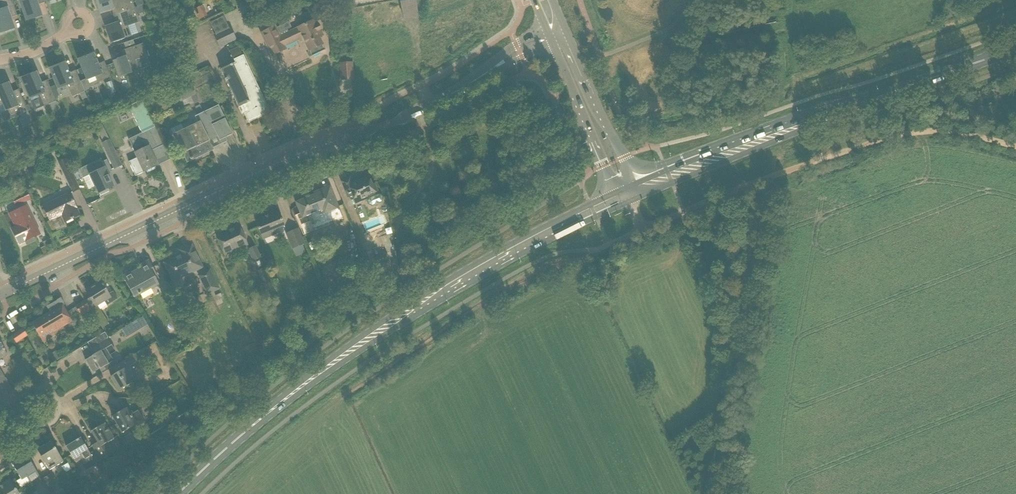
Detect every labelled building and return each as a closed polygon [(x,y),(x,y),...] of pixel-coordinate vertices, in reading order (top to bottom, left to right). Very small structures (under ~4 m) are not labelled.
[(17,15),(12,0),(0,0),(0,7),(1,10),(0,10),(0,33),(14,28),(11,17),(17,15)] [(18,0),(25,21),(42,16),(38,5),(44,2),(44,0),(19,0),(18,0)] [(113,15),(135,8),(132,0),(96,0),(100,13),(111,10),(113,15)] [(361,14),(363,24),(387,19),(384,7),(401,4),(404,19),(417,16),(414,0),(387,0),(383,1),(359,5),(361,14)] [(141,5),(135,8),(137,14),(144,12),(141,5)] [(135,8),(113,15),(116,23),(105,27),(111,43),(131,36),(128,26),(140,22),(137,14),(135,8)] [(261,33),(267,47),(272,56),(286,49),(284,46),(303,37),(312,56),(325,50),(319,37),(322,35),(319,29),(320,29),(318,24),(317,25),(315,19),(298,28),(288,32),(287,30),(291,28),(288,22),(276,28),(275,26),(261,33)] [(214,35),(220,47),(236,39),(230,27),(214,35)] [(112,61),(118,77),(138,70),(135,60),(147,56),(143,43),(121,51),(123,57),(112,61)] [(111,77),(104,61),(98,64),(93,53),(78,60),(86,80),(96,76),(98,82),(111,77)] [(235,63),(221,69),(239,107),(241,106),(248,123),(270,112),(243,55),(233,60),(235,63)] [(67,85),(72,97),(84,92),(75,70),(69,73),(65,62),(49,69),(57,89),(67,85)] [(340,64),(341,80),(352,79),(351,63),(340,64)] [(199,71),(202,77),(211,73),(208,67),(199,71)] [(39,95),(44,107),(50,104),(56,101),(47,80),(41,83),(36,72),(20,79),(29,99),(39,95)] [(196,95),(189,80),(173,87),(180,102),(196,95)] [(111,81),(106,83),(110,94),(116,92),(111,81)] [(18,89),(12,92),(8,83),(0,86),(0,106),(2,105),(5,111),(9,109),(11,115),(19,112),(22,117),(28,115),(29,114),(18,89)] [(128,139),(137,158),(128,162),(135,176),(157,165),(150,151),(163,145),(155,127),(142,100),(129,106),(141,133),(128,139)] [(56,101),(50,104),(54,112),(60,110),(56,101)] [(173,135),(178,145),(187,163),(186,161),(190,159),(191,159),(193,158),(201,155),(201,156),(212,151),(208,142),(209,141),(218,136),(220,140),(232,134),(218,105),(195,116),(198,123),(184,130),(185,132),(175,136),(174,134),(173,135)] [(22,117),(19,118),(23,127),(32,123),(28,115),(22,117)] [(109,140),(102,125),(96,128),(103,143),(102,143),(114,169),(121,165),(109,140)] [(92,128),(72,137),(75,142),(95,133),(92,128)] [(31,135),(26,137),(29,144),(34,142),(31,135)] [(4,181),(20,173),(12,158),(0,163),(0,172),(4,181)] [(112,171),(106,160),(102,162),(100,159),(85,166),(89,175),(83,178),(89,189),(95,186),(98,193),(113,186),(107,174),(112,171)] [(79,189),(67,164),(60,167),(72,192),(79,189)] [(368,198),(367,196),(368,195),(369,198),(368,201),(369,204),(372,205),(374,204),(374,206),(380,203),(379,202),(382,201),(383,198),(382,195),(379,194),(375,195),(374,193),(378,192),(374,183),(371,184),(368,177),(357,181),(356,180),(351,182),(349,178),(341,181),(348,198),(352,196),(355,203),(368,198)] [(318,193),(295,202),(302,218),(325,209),(327,213),(339,208),(330,186),(317,191),(318,193)] [(30,199),(27,192),(12,198),(16,206),(30,199)] [(43,206),(50,221),(62,216),(65,222),(79,215),(69,193),(43,206)] [(40,234),(26,206),(9,214),(15,227),(11,229),(19,244),(40,234)] [(268,217),(256,222),(263,239),(276,234),(274,230),(284,226),(277,209),(267,214),(268,217)] [(217,238),(221,247),(224,255),(247,244),(238,225),(230,228),(231,231),(217,238)] [(286,234),(293,249),(306,243),(300,228),(286,234)] [(178,250),(181,255),(164,263),(173,281),(202,267),(191,244),(178,250)] [(248,249),(253,260),(261,257),(255,246),(248,249)] [(368,262),(372,272),(373,274),(391,266),(386,254),(368,262)] [(152,290),(159,286),(156,280),(159,279),(154,270),(149,261),(139,267),(124,276),(128,285),(134,295),(135,297),(151,288),(152,290)] [(352,270),(363,275),(366,265),(355,261),(355,262),(350,262),(348,266),(352,269),(352,270)] [(257,271),(263,283),(271,279),(265,267),(257,271)] [(199,275),(208,293),(218,288),(210,269),(199,275)] [(117,299),(113,291),(108,294),(105,290),(100,282),(86,291),(90,297),(85,300),(102,327),(109,323),(101,309),(99,306),(100,306),(99,304),(104,301),(107,305),(117,299)] [(50,313),(31,323),(43,342),(55,335),(53,332),(72,321),(63,306),(65,305),(60,298),(46,307),(50,313)] [(85,312),(100,336),(105,333),(102,327),(85,300),(75,307),(81,315),(85,312)] [(142,317),(121,330),(126,337),(147,324),(142,317)] [(23,329),(12,336),(16,343),(27,335),(23,329)] [(100,336),(90,342),(97,353),(92,356),(85,360),(92,373),(100,368),(100,369),(109,364),(105,357),(110,354),(106,348),(111,345),(107,338),(108,337),(105,333),(100,336)] [(51,353),(55,361),(60,358),(56,351),(51,353)] [(111,376),(119,390),(137,379),(129,366),(140,360),(136,353),(120,362),(112,368),(115,374),(111,376)] [(0,376),(0,386),(4,393),(11,389),(2,374),(0,376)] [(145,422),(143,420),(137,410),(130,414),(126,408),(112,416),(117,425),(127,442),(133,439),(128,429),(136,425),(137,427),(145,422)] [(91,446),(94,450),(95,450),(101,461),(113,453),(107,443),(114,439),(104,423),(91,431),(97,442),(91,446)] [(95,450),(94,450),(90,453),(80,437),(66,446),(76,463),(81,460),(87,470),(95,465),(101,475),(107,472),(101,461),(95,450)] [(37,450),(49,470),(63,462),(51,441),(37,450)] [(16,481),(21,488),(39,477),(27,455),(12,464),(21,479),(16,481)] [(52,474),(47,477),(55,492),(61,489),(52,474)] [(47,477),(41,480),(49,493),(52,493),(55,492),(47,477)] [(10,479),(0,485),(0,493),(18,493),(10,479)]
